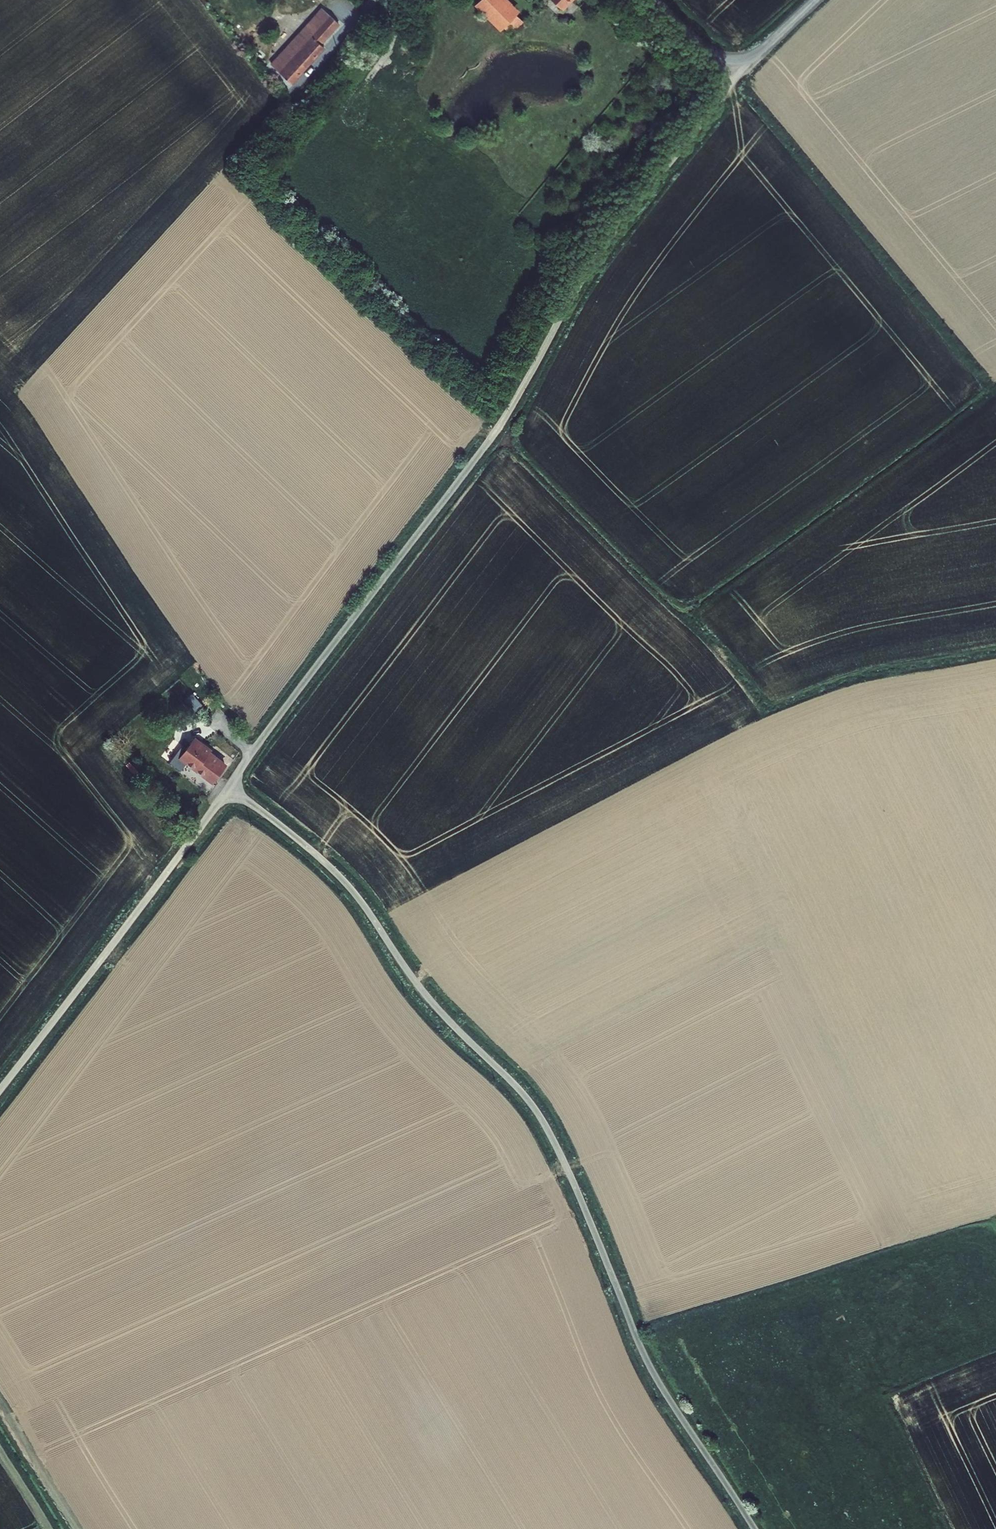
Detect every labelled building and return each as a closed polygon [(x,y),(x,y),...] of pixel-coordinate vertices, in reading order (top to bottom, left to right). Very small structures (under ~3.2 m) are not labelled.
[(522,16),(516,9),(519,4),(514,0),(472,0),(471,1),(497,27),(502,22),(510,29),(522,16)] [(336,21),(320,6),(314,12),(302,24),(301,26),(305,30),(287,50),(283,46),(268,61),(288,80),(321,44),(317,41),(320,39),(336,21)] [(203,705),(192,693),(184,700),(195,712),(203,705)] [(180,747),(170,762),(181,770),(186,763),(212,783),(228,764),(211,751),(212,749),(195,736),(184,750),(180,747)]
